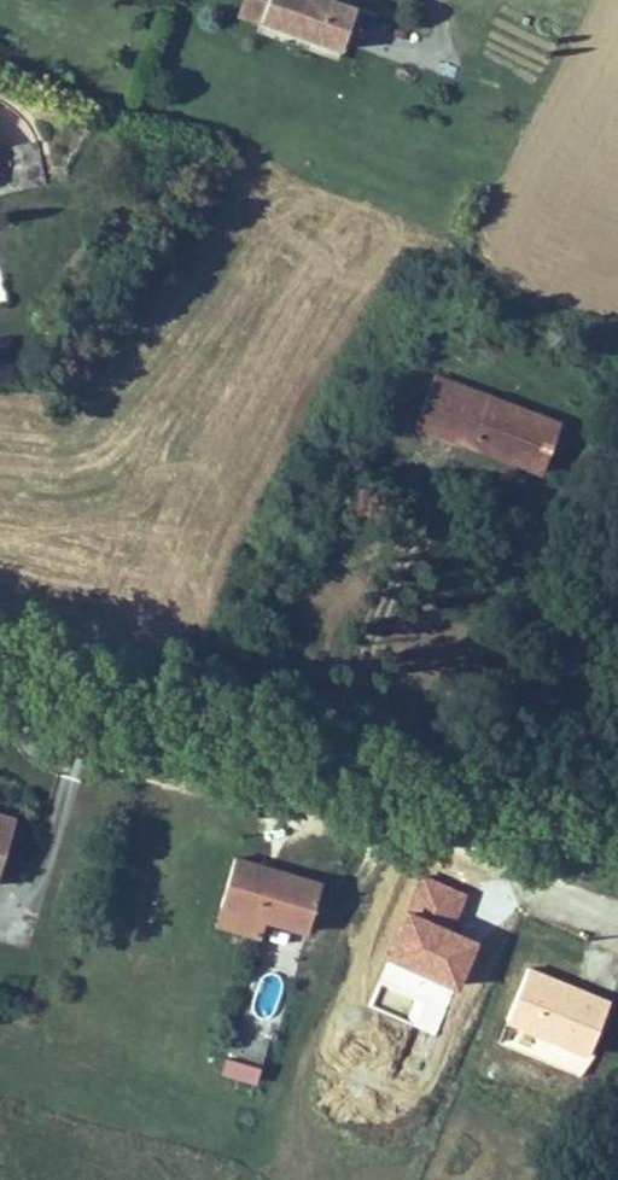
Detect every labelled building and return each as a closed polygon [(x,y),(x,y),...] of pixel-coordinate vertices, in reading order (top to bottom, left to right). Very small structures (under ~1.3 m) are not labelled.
[(360,10),(331,0),(243,0),(235,22),(343,61),(360,10)] [(43,183),(32,143),(0,152),(0,195),(43,183)] [(558,426),(435,381),(418,425),(542,470),(558,426)] [(0,822),(0,866),(13,826),(0,822)] [(320,884),(231,858),(210,931),(259,947),(264,929),(303,941),(320,884)] [(255,1082),(261,1061),(226,1052),(220,1073),(255,1082)]
